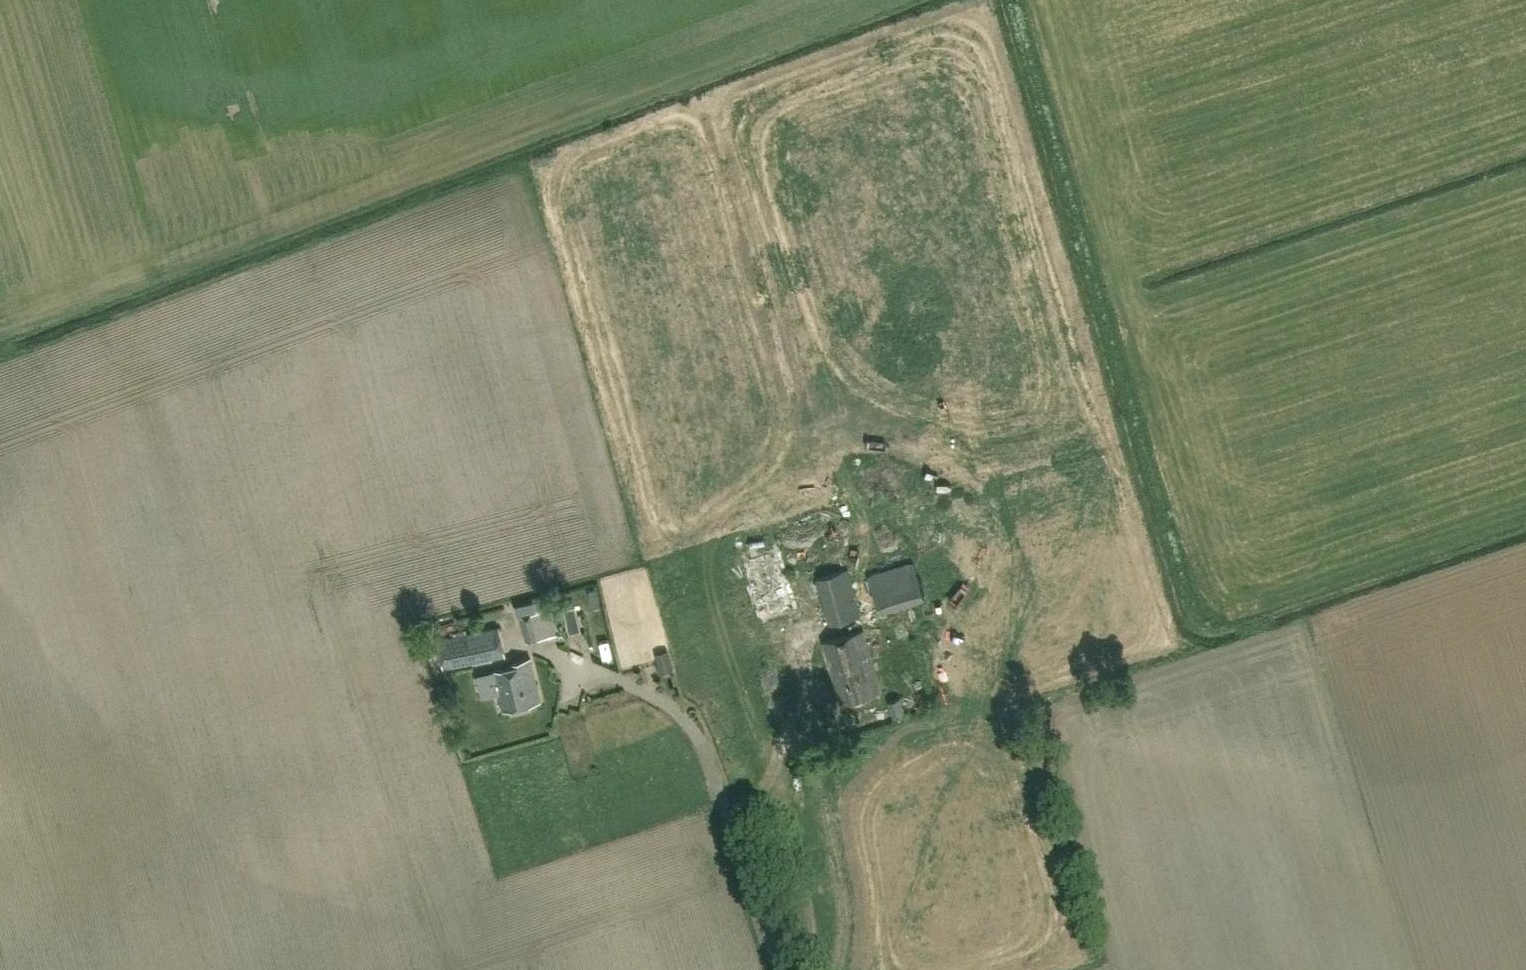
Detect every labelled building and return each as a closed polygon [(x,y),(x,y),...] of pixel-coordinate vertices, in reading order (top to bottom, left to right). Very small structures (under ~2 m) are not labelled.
[(758,592),(764,616),(800,607),(785,549),(751,558),(760,591),(758,592)] [(878,614),(924,599),(914,562),(868,577),(878,614)] [(828,624),(851,618),(860,616),(848,570),(816,579),(828,624)] [(550,609),(544,611),(520,617),(526,640),(556,633),(550,609)] [(439,639),(445,668),(504,656),(498,627),(463,634),(439,639)] [(840,704),(880,693),(863,630),(822,641),(840,704)] [(674,649),(660,651),(663,672),(677,670),(674,649)] [(524,705),(541,701),(531,659),(512,663),(513,667),(494,672),(503,710),(513,707),(514,710),(524,707),(524,705)] [(893,719),(905,715),(900,698),(887,702),(893,719)]
